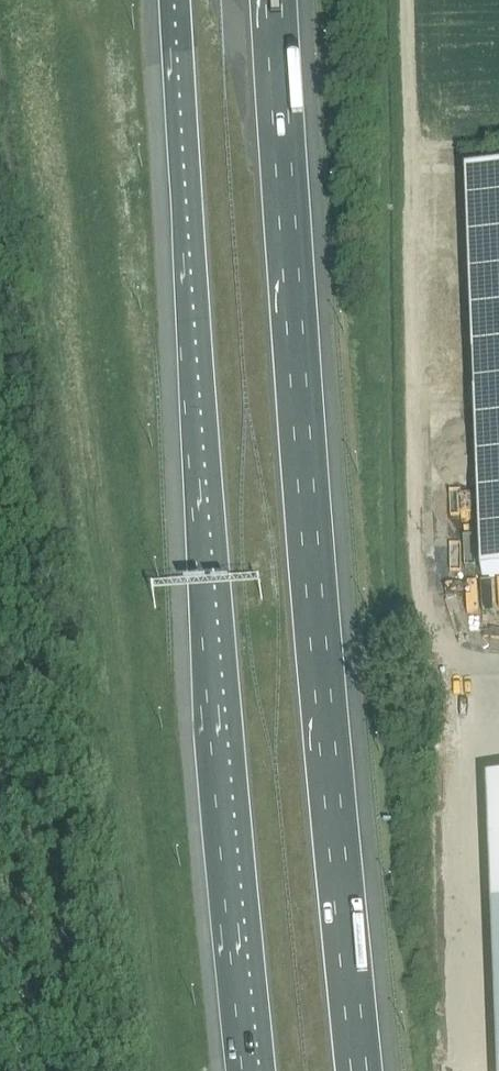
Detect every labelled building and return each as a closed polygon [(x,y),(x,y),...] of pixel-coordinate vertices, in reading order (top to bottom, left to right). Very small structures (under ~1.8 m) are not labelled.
[(464,175),(472,361),(498,360),(498,173),(464,175)] [(473,396),(480,577),(498,576),(498,395),(473,396)] [(487,781),(498,1070),(498,781),(487,781)]
